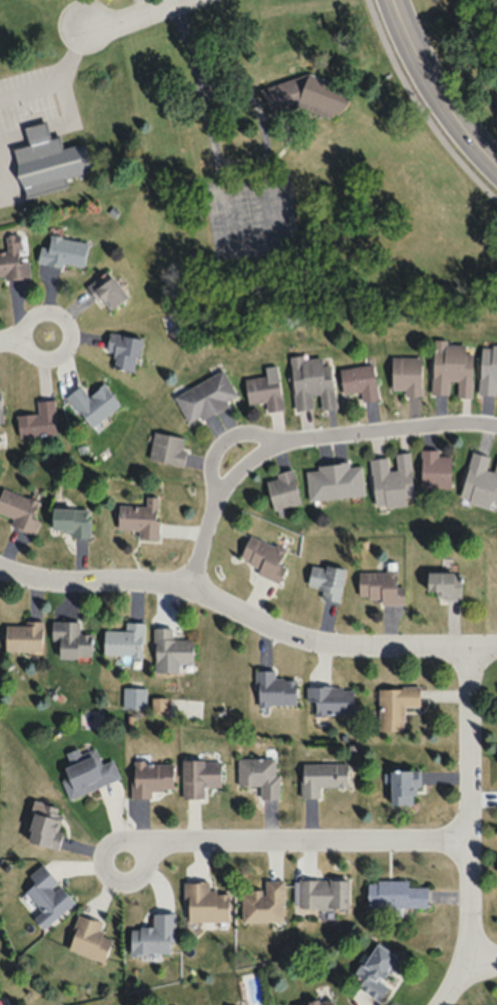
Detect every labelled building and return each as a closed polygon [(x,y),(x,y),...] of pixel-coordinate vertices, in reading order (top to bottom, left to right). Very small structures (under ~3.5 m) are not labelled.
[(258,87),(301,74),(350,92),(340,121),(296,105),(266,114),(258,87)] [(22,125),(43,119),(48,138),(54,136),(58,150),(80,143),(87,170),(62,177),(64,184),(21,196),(8,148),(27,143),(22,125)] [(5,233),(6,250),(0,251),(0,277),(29,275),(28,260),(21,260),(19,232),(5,233)] [(83,270),(88,241),(43,234),(38,262),(83,270)] [(93,287),(111,310),(129,296),(111,273),(93,287)] [(142,337),(109,331),(106,351),(115,352),(112,367),(136,371),(142,337)] [(473,351),(466,351),(466,342),(434,340),(431,394),(449,394),(450,380),(458,381),(457,396),(471,396),(473,351)] [(496,394),(496,386),(496,345),(481,344),(479,394),(496,394)] [(296,410),(315,408),(314,396),(319,396),(320,409),(335,408),(331,353),(291,357),(296,410)] [(392,355),(392,390),(404,390),(404,395),(422,395),(422,355),(392,355)] [(378,399),(374,363),(340,367),(343,393),(360,391),(361,401),(378,399)] [(189,425),(228,405),(226,401),(237,395),(224,369),(174,394),(189,425)] [(249,403),(266,401),(267,412),(283,409),(278,373),(245,377),(249,403)] [(90,427),(120,404),(104,383),(88,395),(80,385),(66,396),(90,427)] [(56,434),(54,399),(37,400),(38,413),(17,415),(18,436),(56,434)] [(149,461),(183,466),(188,437),(153,432),(149,461)] [(421,487),(451,487),(451,454),(439,454),(439,449),(421,449),(421,487)] [(371,457),(375,508),(407,506),(406,497),(414,496),(410,451),(395,452),(396,467),(389,468),(388,456),(371,457)] [(469,498),(468,503),(496,510),(496,456),(494,455),(493,456),(471,451),(461,496),(469,498)] [(364,497),(362,464),(306,466),(308,499),(364,497)] [(266,476),(274,516),(287,514),(286,508),(301,505),(293,470),(266,476)] [(10,527),(34,534),(38,520),(31,518),(37,499),(1,489),(0,492),(0,513),(13,517),(10,527)] [(158,539),(160,497),(148,497),(148,505),(119,504),(118,529),(139,530),(138,538),(158,539)] [(90,507),(52,507),(52,534),(90,534),(90,507)] [(256,573),(279,583),(286,567),(279,565),(285,550),(249,535),(240,559),(259,567),(256,573)] [(340,601),(346,569),(312,563),(308,585),(320,588),(318,597),(340,601)] [(359,570),(359,602),(405,601),(405,584),(397,584),(397,570),(359,570)] [(428,572),(428,598),(461,598),(461,572),(428,572)] [(59,638),(59,658),(92,658),(92,632),(80,632),(80,620),(52,620),(52,638),(59,638)] [(104,654),(143,654),(143,622),(127,622),(127,630),(104,630),(104,654)] [(4,651),(41,651),(41,623),(4,623),(4,651)] [(180,672),(180,664),(193,664),(193,638),(172,638),(172,626),(155,626),(155,672),(180,672)] [(258,670),(258,704),(296,704),(296,677),(274,677),(274,670),(258,670)] [(353,713),(353,686),(307,686),(307,713),(353,713)] [(404,730),(404,706),(419,706),(419,687),(378,687),(378,730),(404,730)] [(120,779),(113,759),(101,763),(95,745),(67,755),(70,764),(64,766),(70,784),(65,786),(69,797),(120,779)] [(263,785),(263,798),(279,798),(279,757),(238,757),(238,785),(263,785)] [(204,786),(221,786),(221,759),(183,759),(182,797),(203,798),(204,786)] [(153,798),(153,789),(174,789),(174,762),(134,762),(134,798),(153,798)] [(320,786),(348,786),(348,762),(302,762),(302,797),(320,797),(320,786)] [(417,771),(391,770),(391,805),(416,805),(417,771)] [(29,841),(57,847),(65,809),(36,803),(29,841)] [(73,902),(43,863),(28,875),(35,884),(25,891),(40,911),(34,916),(42,927),(73,902)] [(242,889),(242,920),(284,921),(284,879),(264,878),(263,889),(242,889)] [(349,878),(299,878),(299,907),(349,907),(349,878)] [(209,879),(185,880),(186,920),(230,919),(229,889),(209,889),(209,879)] [(409,879),(367,879),(367,907),(427,907),(427,885),(409,885),(409,879)] [(131,951),(174,951),(174,911),(153,911),(153,925),(131,925),(131,951)] [(104,921),(78,913),(67,949),(105,960),(112,936),(101,933),(104,921)] [(398,956),(375,939),(348,977),(379,999),(390,984),(382,979),(398,956)] [(331,996),(301,1004),(334,1004),(331,996)]
